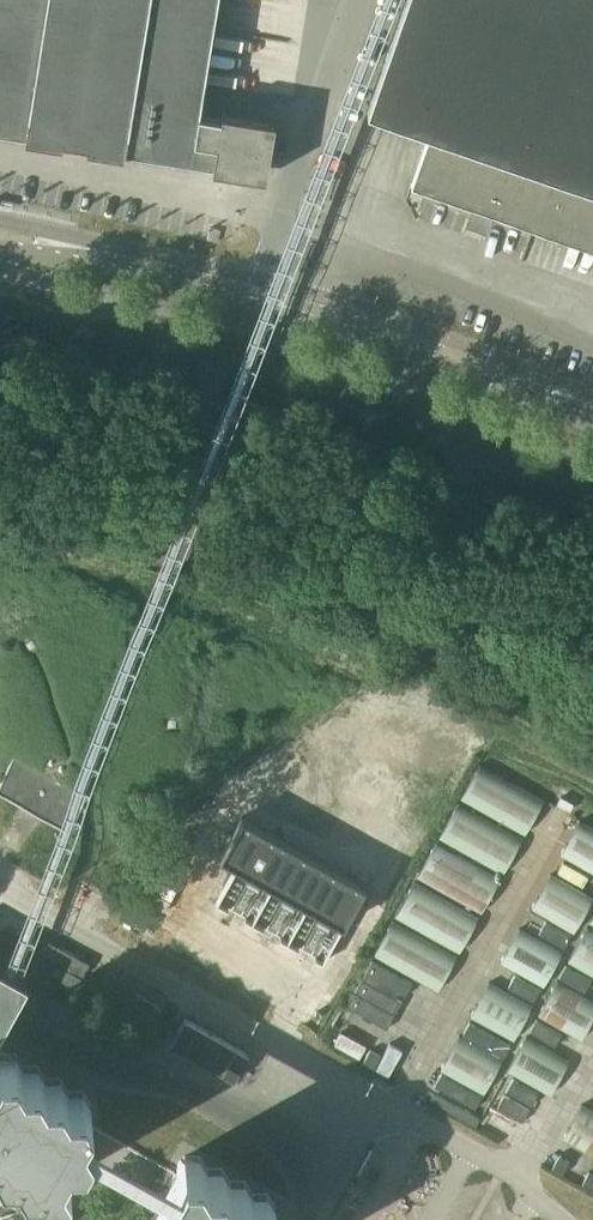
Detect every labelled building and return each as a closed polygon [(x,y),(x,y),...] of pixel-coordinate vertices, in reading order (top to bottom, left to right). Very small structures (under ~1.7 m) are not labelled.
[(27,134),(63,140),(89,144),(125,150),(214,164),(263,172),(271,124),(221,116),(200,112),(201,105),(204,86),(204,85),(213,30),(213,28),(218,0),(0,0),(0,130),(27,134)] [(368,109),(369,110),(430,131),(412,182),(413,183),(480,206),(494,211),(536,225),(592,245),(592,0),(406,0),(368,109)] [(88,795),(17,755),(3,779),(0,784),(0,790),(21,802),(69,829),(88,795)] [(527,836),(547,801),(482,765),(463,800),(527,836)] [(506,875),(525,840),(460,804),(441,839),(506,875)] [(237,865),(217,902),(323,962),(366,885),(242,816),(220,856),(237,865)] [(582,822),(564,856),(592,872),(592,827),(582,822)] [(484,914),(503,879),(438,844),(419,879),(484,914)] [(592,905),(592,899),(552,876),(533,910),(577,935),(592,905)] [(462,954),(481,918),(417,883),(397,919),(462,954)] [(440,993),(459,957),(395,921),(375,958),(440,993)] [(546,921),(539,934),(565,948),(572,935),(546,921)] [(547,988),(567,953),(523,929),(504,964),(547,988)] [(591,929),(571,964),(592,975),(592,930),(591,929)] [(408,998),(414,985),(374,963),(367,976),(408,998)] [(29,981),(0,965),(0,1032),(29,981)] [(592,985),(592,981),(569,968),(562,980),(588,995),(592,985)] [(536,1004),(543,991),(517,976),(510,990),(536,1004)] [(355,992),(348,1004),(388,1027),(395,1014),(402,1002),(362,979),(355,992)] [(517,1042),(535,1008),(492,983),(473,1018),(517,1042)] [(592,1026),(592,1001),(560,983),(541,1017),(585,1041),(592,1026)] [(557,1048),(564,1035),(538,1021),(532,1034),(557,1048)] [(506,1060),(513,1047),(472,1024),(465,1036),(506,1060)] [(486,1096),(505,1061),(462,1037),(443,1071),(486,1096)] [(554,1096),(573,1062),(530,1038),(511,1072),(554,1096)] [(375,1070),(383,1058),(372,1052),(364,1064),(375,1070)] [(269,1219),(276,1207),(269,1193),(254,1193),(247,1180),(231,1180),(224,1168),(209,1168),(201,1155),(186,1156),(92,1103),(84,1090),(69,1090),(62,1078),(47,1078),(40,1065),(24,1065),(17,1053),(1,1053),(0,1055),(0,1153),(2,1157),(18,1158),(25,1170),(40,1170),(48,1183),(64,1183),(71,1169),(63,1156),(156,1208),(163,1219),(270,1219),(269,1219)] [(477,1111),(484,1098),(444,1076),(437,1088),(477,1111)] [(585,1105),(566,1141),(592,1156),(592,1110),(585,1105)] [(566,1177),(572,1164),(562,1158),(555,1171),(566,1177)] [(592,1175),(584,1187),(592,1192),(592,1176),(592,1175)] [(0,1200),(0,1219),(35,1219),(33,1212),(6,1198),(0,1200)]
